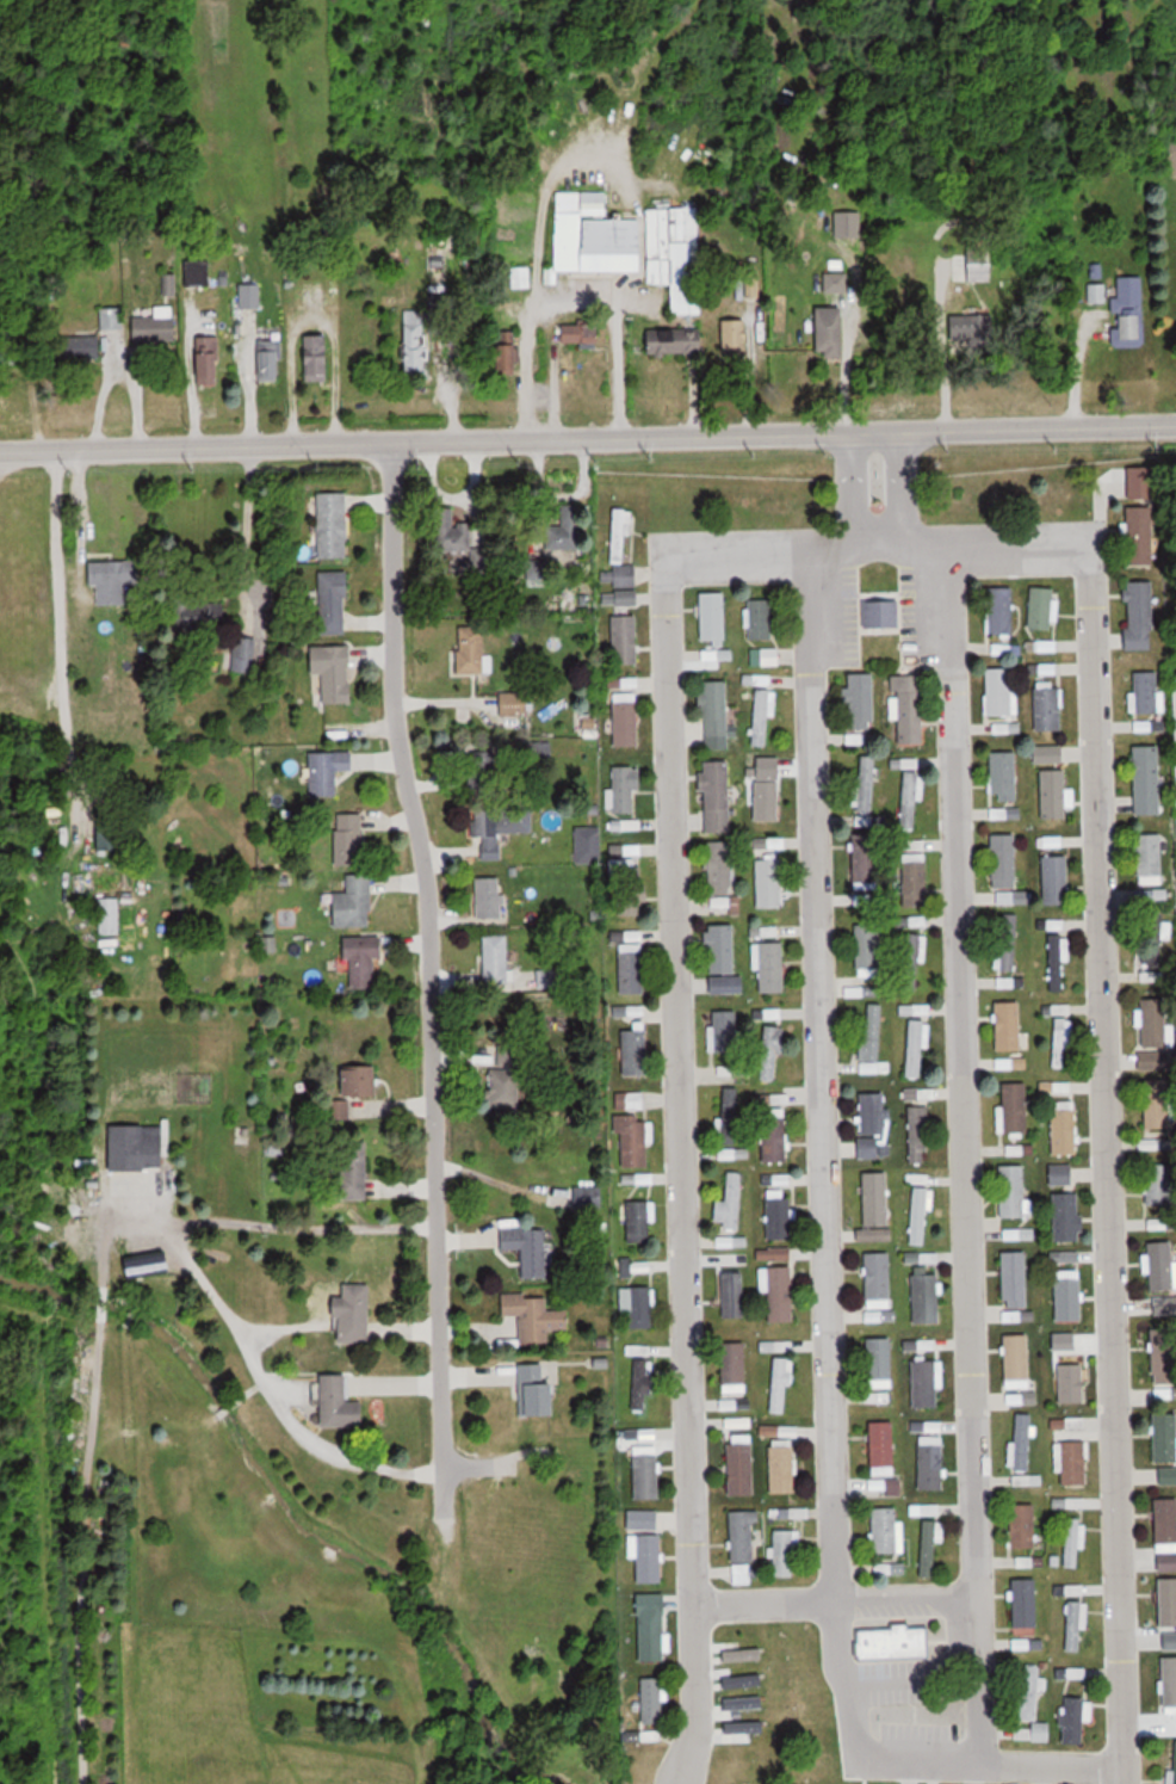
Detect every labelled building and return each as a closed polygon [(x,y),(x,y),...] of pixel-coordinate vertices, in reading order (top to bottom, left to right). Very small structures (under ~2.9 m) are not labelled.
[(643,271),(643,220),(606,220),(606,192),(557,192),(557,272),(643,271)] [(647,208),(647,284),(674,283),(674,314),(699,314),(698,207),(647,208)] [(992,282),(992,245),(970,245),(970,282),(992,282)] [(530,287),(530,269),(514,269),(514,287),(530,287)] [(1121,339),(1144,339),(1143,277),(1120,277),(1121,339)] [(1104,285),(1090,285),(1090,301),(1104,302),(1104,285)] [(819,307),(819,355),(844,355),(844,307),(819,307)] [(125,329),(125,308),(102,308),(102,329),(125,329)] [(157,317),(135,317),(135,342),(177,342),(177,308),(157,308),(157,317)] [(406,310),(406,372),(427,372),(427,310),(406,310)] [(949,315),(949,344),(989,344),(989,315),(949,315)] [(725,320),(725,358),(748,358),(748,320),(725,320)] [(564,324),(564,344),(599,344),(599,324),(564,324)] [(701,329),(650,329),(650,353),(701,353),(701,329)] [(500,332),(500,374),(520,374),(520,332),(500,332)] [(331,336),(306,336),(306,382),(331,382),(331,336)] [(221,337),(198,337),(198,383),(221,383),(221,337)] [(280,381),(280,341),(260,341),(260,381),(280,381)] [(1124,481),(1124,499),(1153,499),(1153,481),(1124,481)] [(320,493),(322,555),(347,555),(347,537),(351,537),(349,518),(347,518),(346,492),(320,493)] [(579,504),(560,504),(560,548),(579,548),(579,504)] [(638,563),(631,563),(632,508),(615,507),(614,570),(603,570),(603,581),(615,581),(615,586),(638,586),(638,563)] [(1128,565),(1153,565),(1153,507),(1128,507),(1128,565)] [(472,551),(473,522),(455,521),(456,508),(433,508),(432,550),(472,551)] [(90,561),(91,585),(97,585),(98,605),(128,604),(128,585),(140,585),(139,560),(90,561)] [(321,570),(323,631),(345,630),(343,593),(349,593),(348,569),(321,570)] [(1152,647),(1151,580),(1131,581),(1132,626),(1125,626),(1126,648),(1152,647)] [(990,587),(991,632),(1014,631),(1011,586),(990,587)] [(1033,586),(1029,626),(1051,628),(1054,588),(1033,586)] [(603,592),(603,604),(640,604),(640,592),(603,592)] [(701,593),(704,638),(725,637),(724,592),(701,593)] [(226,598),(178,598),(178,628),(226,628),(226,598)] [(750,599),(753,636),(773,636),(772,598),(750,599)] [(864,599),(865,625),(898,624),(897,598),(864,599)] [(615,617),(617,662),(639,662),(637,617),(615,617)] [(483,625),(484,672),(460,672),(459,648),(464,648),(463,626),(483,625)] [(314,644),(315,672),(323,671),(324,699),(352,698),(352,680),(348,679),(348,662),(351,662),(349,643),(314,644)] [(751,649),(751,665),(779,665),(779,649),(751,649)] [(1135,668),(1137,714),(1159,712),(1157,667),(1135,668)] [(988,669),(989,714),(1011,714),(1009,668),(988,669)] [(874,717),(873,673),(848,674),(849,727),(869,726),(869,718),(874,717)] [(923,740),(922,674),(891,674),(891,690),(898,690),(899,740),(923,740)] [(705,681),(707,735),(728,734),(725,681),(705,681)] [(1038,685),(1040,730),(1062,729),(1060,684),(1038,685)] [(768,746),(773,690),(760,689),(755,745),(768,746)] [(503,716),(527,716),(527,693),(503,693),(503,716)] [(615,698),(617,743),(639,742),(637,697),(615,698)] [(1135,746),(1138,811),(1162,810),(1158,745),(1135,746)] [(1035,746),(1035,763),(1064,763),(1064,746),(1035,746)] [(992,751),(995,796),(1016,795),(1015,749),(992,751)] [(353,752),(311,753),(312,794),(338,792),(336,767),(353,766),(353,752)] [(499,752),(474,752),(473,798),(498,799),(499,752)] [(872,810),(875,755),(864,754),(859,810),(872,810)] [(706,761),(708,829),(731,828),(728,761),(706,761)] [(615,767),(615,810),(636,809),(635,767),(615,767)] [(1042,768),(1045,814),(1066,813),(1065,767),(1042,768)] [(768,828),(770,772),(759,771),(756,827),(768,828)] [(915,827),(918,771),(906,771),(902,826),(915,827)] [(474,837),(483,838),(482,860),(507,861),(508,811),(475,810),(474,837)] [(361,860),(361,813),(340,813),(340,829),(338,829),(338,860),(361,860)] [(100,825),(100,852),(122,852),(122,825),(100,825)] [(992,834),(994,879),(1016,878),(1014,833),(992,834)] [(1140,834),(1141,879),(1164,878),(1162,833),(1140,834)] [(853,838),(855,883),(878,882),(875,837),(853,838)] [(1062,838),(1038,838),(1038,848),(1062,848),(1062,838)] [(710,842),(711,888),(734,888),(731,842),(710,842)] [(1042,857),(1045,901),(1066,901),(1065,856),(1042,857)] [(756,859),(759,905),(780,903),(779,858),(756,859)] [(902,858),(903,903),(926,903),(923,858),(902,858)] [(619,865),(620,910),(643,909),(640,865),(619,865)] [(369,874),(370,924),(335,925),(334,893),(351,893),(349,874),(369,874)] [(501,876),(478,877),(478,915),(502,914),(501,876)] [(996,905),(1029,905),(1029,893),(996,893),(996,905)] [(101,935),(120,935),(120,899),(101,899),(101,935)] [(1015,970),(1019,915),(1007,914),(1002,969),(1015,970)] [(1064,921),(1048,921),(1048,932),(1064,932),(1064,921)] [(1167,981),(1165,923),(1142,923),(1144,982),(1167,981)] [(856,925),(858,970),(880,969),(879,924),(856,925)] [(712,928),(714,974),(737,973),(735,927),(712,928)] [(917,987),(921,931),(909,930),(904,986),(917,987)] [(507,934),(484,934),(485,982),(508,981),(507,934)] [(353,957),(354,984),(375,984),(373,955),(382,955),(380,937),(343,938),(345,957),(353,957)] [(1069,937),(1048,937),(1048,992),(1064,992),(1064,962),(1069,962),(1069,937)] [(620,943),(623,988),(644,987),(643,942),(620,943)] [(759,944),(761,989),(782,988),(781,943),(759,944)] [(1174,1044),(1145,1044),(1145,1024),(1137,1025),(1135,1007),(1143,1007),(1143,999),(1163,998),(1164,1023),(1172,1021),(1174,1044)] [(997,1002),(999,1048),(1021,1047),(1020,1001),(997,1002)] [(878,1062),(883,1007),(871,1006),(866,1062),(878,1062)] [(927,1007),(901,1007),(901,1015),(927,1015),(927,1007)] [(766,1009),(764,1018),(781,1021),(782,1012),(766,1009)] [(716,1011),(716,1048),(736,1048),(736,1011),(716,1011)] [(1065,1070),(1069,1014),(1057,1014),(1052,1069),(1065,1070)] [(920,1075),(924,1019),(911,1018),(908,1074),(920,1075)] [(775,1084),(780,1027),(767,1026),(763,1082),(775,1084)] [(625,1031),(626,1076),(649,1075),(646,1030),(625,1031)] [(519,1044),(518,1104),(490,1104),(490,1068),(499,1068),(499,1044),(519,1044)] [(1171,1052),(1139,1052),(1139,1070),(1171,1070),(1171,1052)] [(347,1067),(347,1097),(377,1097),(377,1067),(347,1067)] [(1144,1080),(1146,1125),(1169,1124),(1166,1079),(1144,1080)] [(736,1142),(736,1086),(724,1086),(723,1141),(736,1142)] [(1002,1088),(1003,1134),(1026,1132),(1023,1087),(1002,1088)] [(643,1110),(643,1094),(618,1094),(618,1110),(643,1110)] [(786,1097),(778,1094),(775,1101),(783,1104),(786,1097)] [(862,1094),(862,1132),(883,1131),(883,1094),(862,1094)] [(1054,1103),(1057,1148),(1078,1147),(1077,1101),(1054,1103)] [(927,1162),(924,1106),(911,1106),(914,1162),(927,1162)] [(763,1115),(766,1159),(787,1159),(786,1113),(763,1115)] [(648,1116),(622,1116),(622,1168),(648,1168),(648,1116)] [(113,1170),(166,1170),(166,1127),(113,1127),(113,1170)] [(368,1200),(368,1141),(339,1141),(339,1200),(368,1200)] [(1073,1186),(1073,1165),(1051,1165),(1051,1186),(1073,1186)] [(1147,1165),(1147,1205),(1175,1205),(1175,1165),(1147,1165)] [(1001,1168),(1003,1214),(1026,1212),(1023,1167),(1001,1168)] [(736,1228),(741,1172),(728,1171),(724,1227),(736,1228)] [(861,1174),(862,1220),(885,1218),(883,1173),(861,1174)] [(924,1241),(929,1186),(916,1185),(912,1241),(924,1241)] [(1053,1192),(1054,1237),(1077,1236),(1075,1191),(1053,1192)] [(767,1192),(768,1237),(791,1237),(788,1192),(767,1192)] [(626,1199),(627,1245),(650,1243),(648,1198),(626,1199)] [(1148,1229),(1175,1229),(1175,1220),(1148,1220),(1148,1229)] [(547,1273),(545,1227),(524,1228),(524,1226),(501,1227),(502,1247),(522,1246),(524,1274),(547,1273)] [(859,1230),(859,1241),(890,1241),(890,1230),(859,1230)] [(1147,1245),(1150,1290),(1172,1289),(1170,1243),(1147,1245)] [(867,1258),(869,1303),(891,1302),(890,1257),(867,1258)] [(1004,1258),(1007,1303),(1029,1302),(1027,1257),(1004,1258)] [(135,1277),(169,1273),(167,1258),(133,1261),(135,1277)] [(622,1260),(622,1274),(653,1274),(653,1260),(622,1260)] [(769,1271),(770,1316),(793,1315),(791,1270),(769,1271)] [(1058,1273),(1059,1319),(1082,1319),(1079,1273),(1058,1273)] [(914,1276),(916,1321),(937,1320),(936,1274),(914,1276)] [(630,1283),(631,1327),(654,1327),(651,1282),(630,1283)] [(339,1298),(339,1343),(371,1343),(371,1285),(345,1285),(345,1298),(339,1298)] [(521,1314),(522,1340),(547,1339),(547,1328),(570,1327),(569,1308),(547,1309),(547,1296),(526,1297),(526,1291),(501,1292),(502,1315),(521,1314)] [(1154,1298),(1154,1314),(1175,1313),(1175,1297),(1154,1298)] [(1156,1376),(1175,1375),(1175,1329),(1155,1331),(1156,1376)] [(1004,1337),(1007,1382),(1029,1381),(1027,1335),(1004,1337)] [(867,1341),(869,1387),(891,1385),(890,1340),(867,1341)] [(761,1351),(788,1351),(788,1341),(761,1341),(761,1351)] [(720,1346),(722,1391),(744,1390),(742,1345),(720,1346)] [(786,1412),(791,1356),(778,1354),(774,1410),(786,1412)] [(645,1414),(650,1358),(637,1357),(633,1413),(645,1414)] [(916,1358),(918,1403),(941,1403),(939,1358),(916,1358)] [(521,1363),(525,1415),(558,1413),(556,1383),(545,1384),(543,1362),(521,1363)] [(1060,1365),(1063,1402),(1085,1402),(1083,1364),(1060,1365)] [(366,1402),(349,1402),(349,1375),(324,1375),(324,1426),(366,1426),(366,1402)] [(1156,1458),(1175,1457),(1175,1412),(1155,1413),(1156,1458)] [(1028,1470),(1033,1415),(1020,1414),(1015,1469),(1028,1470)] [(1052,1418),(1052,1431),(1089,1431),(1089,1418),(1052,1418)] [(869,1422),(872,1468),(895,1467),(892,1421),(869,1422)] [(921,1439),(923,1484),(946,1483),(943,1438),(921,1439)] [(1064,1442),(1066,1487),(1089,1487),(1087,1442),(1064,1442)] [(729,1446),(730,1492),(753,1490),(750,1445),(729,1446)] [(774,1445),(776,1490),(798,1490),(797,1445),(774,1445)] [(636,1450),(637,1495),(660,1494),(657,1449),(636,1450)] [(1159,1467),(1159,1484),(1175,1484),(1175,1467),(1159,1467)] [(1014,1475),(1014,1484),(1042,1484),(1042,1475),(1014,1475)] [(900,1495),(900,1479),(872,1480),(872,1489),(887,1488),(887,1495),(900,1495)] [(1055,1507),(1094,1507),(1094,1499),(1055,1499),(1055,1507)] [(1158,1547),(1175,1546),(1175,1500),(1156,1501),(1158,1547)] [(1011,1501),(1014,1547),(1035,1547),(1034,1501),(1011,1501)] [(874,1506),(877,1551),(898,1550),(897,1505),(874,1506)] [(661,1511),(629,1511),(629,1530),(661,1530),(661,1511)] [(734,1512),(735,1557),(757,1556),(755,1511),(734,1512)] [(1078,1569),(1083,1513),(1070,1512),(1065,1568),(1078,1569)] [(934,1576),(939,1521),(926,1520),(922,1575),(934,1576)] [(775,1530),(775,1575),(796,1575),(796,1530),(775,1530)] [(638,1537),(640,1581),(662,1581),(661,1536),(638,1537)] [(1162,1622),(1175,1621),(1175,1575),(1159,1576),(1162,1622)] [(1013,1581),(1014,1625),(1036,1625),(1035,1580),(1013,1581)] [(1091,1586),(1065,1586),(1065,1594),(1091,1594),(1091,1586)] [(638,1595),(638,1659),(667,1659),(666,1595),(638,1595)] [(1079,1652),(1084,1595),(1071,1595),(1066,1650),(1079,1652)] [(930,1659),(929,1629),(859,1631),(860,1661),(930,1659)] [(1162,1650),(1175,1650),(1175,1633),(1162,1633),(1162,1650)] [(1165,1705),(1175,1705),(1175,1660),(1163,1660),(1165,1705)] [(1035,1722),(1039,1667),(1027,1666),(1022,1721),(1035,1722)] [(644,1677),(645,1722),(668,1722),(666,1677),(644,1677)] [(1069,1697),(1063,1741),(1084,1745),(1090,1699),(1069,1697)]
